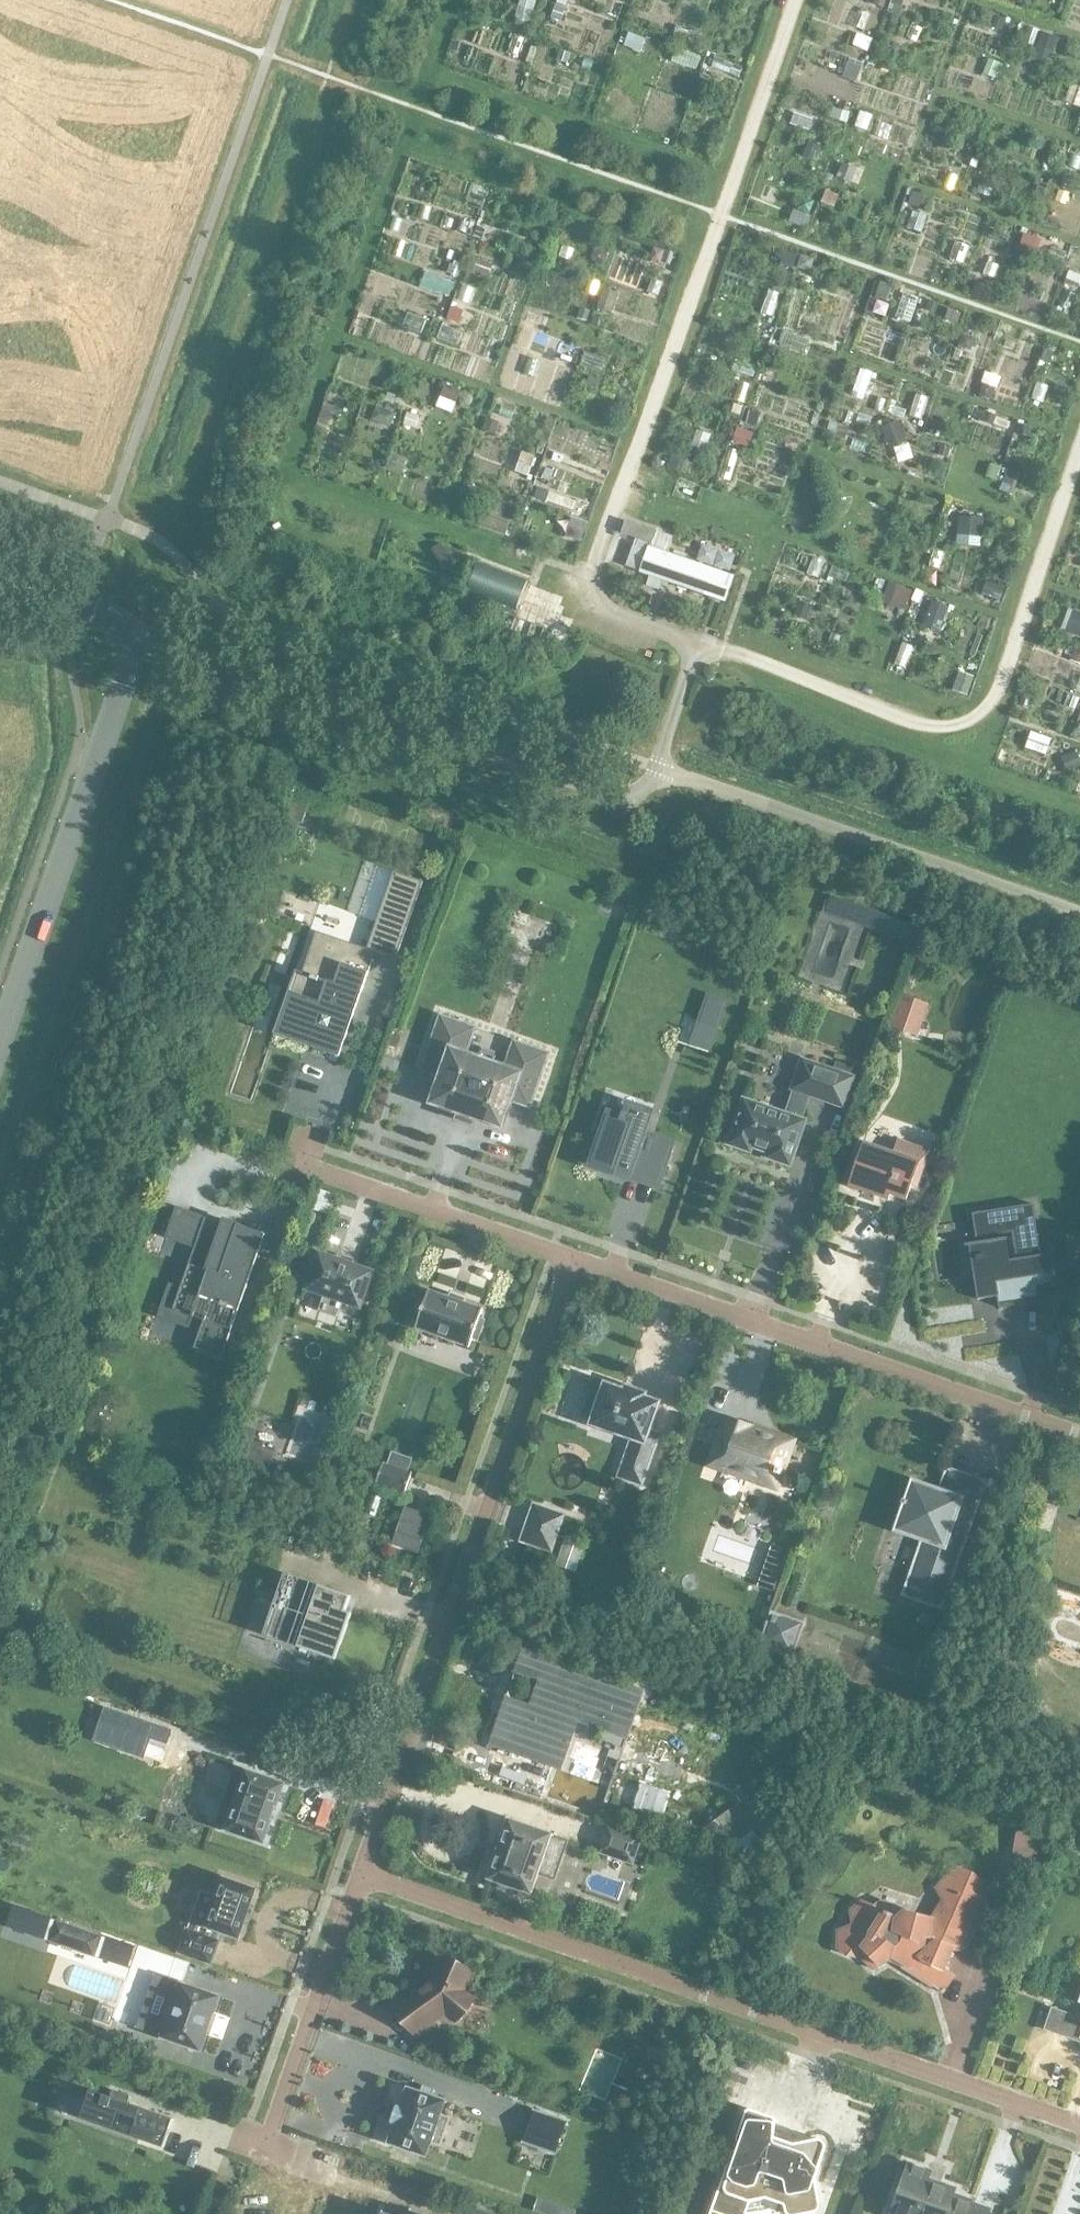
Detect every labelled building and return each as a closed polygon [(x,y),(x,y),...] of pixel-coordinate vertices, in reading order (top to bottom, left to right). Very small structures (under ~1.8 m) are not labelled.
[(650,533),(629,525),(624,538),(645,546),(650,533)] [(643,573),(667,581),(724,601),(733,577),(651,548),(643,573)] [(295,806),(289,820),(303,825),(308,811),(295,806)] [(344,1039),(345,1039),(375,953),(396,960),(423,881),(394,871),(368,949),(317,931),(289,1014),(284,1012),(285,1010),(283,1010),(275,1034),(307,1045),(309,1039),(315,1041),(313,1047),(330,1053),(337,1034),(345,1037),(344,1039)] [(892,925),(889,935),(909,942),(913,932),(892,925)] [(709,994),(700,1019),(719,1026),(728,1000),(709,994)] [(904,994),(894,1023),(920,1032),(930,1003),(904,994)] [(494,1063),(495,1060),(496,1056),(481,1051),(479,1057),(466,1053),(475,1028),(441,1016),(423,1069),(441,1075),(431,1103),(464,1114),(463,1115),(465,1115),(469,1116),(469,1117),(470,1117),(503,1128),(512,1100),(530,1106),(549,1053),(515,1042),(506,1067),(494,1063)] [(855,1077),(803,1059),(793,1088),(795,1089),(787,1114),(747,1101),(747,1100),(744,1099),(743,1102),(730,1141),(729,1144),(732,1145),(748,1150),(751,1151),(752,1149),(751,1149),(752,1146),(770,1153),(769,1158),(771,1159),(771,1158),(788,1164),(790,1165),(791,1162),(805,1124),(806,1121),(803,1120),(801,1119),(810,1094),(844,1107),(855,1077)] [(600,1135),(590,1163),(614,1171),(614,1170),(658,1185),(672,1144),(644,1135),(652,1113),(629,1105),(626,1112),(623,1111),(622,1114),(605,1108),(596,1134),(600,1135)] [(893,1152),(864,1141),(849,1186),(889,1200),(891,1194),(907,1200),(912,1185),(917,1187),(930,1151),(928,1150),(928,1151),(924,1162),(895,1152),(896,1149),(894,1149),(893,1152)] [(323,1190),(316,1210),(329,1215),(336,1194),(323,1190)] [(1053,1287),(1055,1287),(1050,1253),(1041,1255),(1033,1204),(973,1213),(977,1242),(974,1242),(965,1244),(965,1246),(975,1244),(976,1257),(984,1256),(986,1272),(974,1274),(978,1299),(997,1296),(999,1308),(1041,1301),(1039,1290),(1038,1282),(1052,1280),(1053,1287)] [(168,1236),(196,1246),(174,1309),(175,1310),(176,1309),(193,1315),(193,1316),(194,1317),(195,1315),(205,1319),(195,1348),(197,1349),(197,1347),(221,1356),(221,1357),(223,1358),(264,1238),(177,1208),(169,1231),(168,1236)] [(325,1295),(324,1297),(323,1300),(322,1301),(323,1301),(340,1307),(341,1308),(341,1307),(343,1301),(358,1306),(358,1307),(361,1308),(362,1305),(373,1274),(374,1271),(371,1270),(357,1265),(354,1264),(340,1259),(337,1258),(336,1258),(322,1253),(319,1252),(318,1255),(319,1255),(308,1286),(306,1289),(310,1290),(310,1289),(325,1295)] [(452,1298),(429,1291),(416,1328),(470,1347),(474,1337),(478,1339),(484,1320),(480,1319),(483,1309),(461,1302),(461,1301),(460,1301),(452,1299),(453,1298),(452,1298)] [(581,1378),(593,1382),(596,1383),(590,1399),(600,1402),(593,1423),(635,1437),(621,1476),(641,1483),(658,1434),(648,1431),(658,1403),(643,1397),(644,1394),(628,1388),(626,1392),(582,1376),(581,1378)] [(725,1414),(719,1430),(722,1431),(710,1464),(762,1482),(761,1484),(779,1490),(784,1474),(783,1473),(784,1469),(783,1468),(784,1467),(786,1468),(792,1451),(790,1451),(793,1440),(766,1431),(764,1436),(752,1432),(755,1424),(751,1423),(750,1424),(730,1417),(731,1416),(725,1414)] [(245,1427),(233,1459),(269,1472),(275,1455),(252,1447),(257,1432),(245,1427)] [(388,1464),(408,1471),(412,1458),(392,1451),(388,1464)] [(383,1463),(376,1484),(405,1494),(413,1473),(408,1471),(388,1464),(383,1463)] [(904,1498),(902,1502),(907,1504),(903,1518),(900,1517),(901,1517),(896,1530),(911,1535),(912,1533),(926,1538),(907,1592),(940,1604),(982,1483),(965,1477),(958,1498),(915,1483),(909,1500),(904,1498)] [(406,1506),(393,1545),(418,1553),(432,1515),(406,1506)] [(536,1506),(524,1539),(551,1549),(562,1515),(536,1506)] [(774,1545),(759,1586),(774,1591),(789,1550),(774,1545)] [(286,1573),(264,1635),(336,1660),(352,1613),(346,1611),(352,1596),(286,1573)] [(927,1613),(923,1625),(931,1628),(935,1615),(927,1613)] [(774,1616),(765,1642),(791,1651),(796,1635),(771,1626),(773,1622),(776,1623),(778,1617),(774,1616)] [(737,1633),(732,1647),(755,1655),(760,1640),(737,1633)] [(506,1693),(487,1748),(488,1748),(490,1745),(537,1761),(562,1770),(571,1745),(573,1746),(575,1741),(572,1740),(578,1725),(607,1735),(605,1743),(624,1750),(646,1689),(522,1646),(512,1674),(514,1675),(515,1672),(536,1680),(538,1681),(530,1704),(528,1703),(507,1696),(507,1693),(506,1693)] [(129,1726),(122,1746),(155,1757),(161,1738),(130,1726),(129,1726)] [(265,1840),(264,1840),(271,1819),(270,1819),(275,1805),(276,1806),(283,1785),(284,1786),(284,1783),(282,1782),(282,1783),(248,1771),(246,1770),(245,1772),(246,1772),(246,1773),(239,1771),(233,1788),(240,1790),(227,1827),(226,1829),(228,1830),(228,1829),(262,1841),(264,1842),(265,1840)] [(719,1850),(765,1817),(754,1802),(708,1835),(719,1850)] [(568,1840),(510,1820),(502,1840),(500,1845),(501,1845),(499,1852),(498,1852),(496,1856),(497,1857),(489,1878),(501,1882),(499,1887),(517,1893),(519,1888),(531,1892),(544,1856),(561,1861),(568,1840)] [(599,1851),(632,1862),(641,1838),(608,1826),(599,1851)] [(1039,1836),(1019,1833),(1015,1852),(1030,1860),(1031,1859),(1037,1858),(1043,1840),(1039,1836)] [(854,1925),(838,1930),(838,1947),(857,1956),(859,1954),(874,1969),(890,1959),(902,1964),(901,1965),(902,1966),(905,1962),(919,1968),(916,1973),(914,1972),(913,1973),(945,1993),(947,1990),(945,1988),(955,1976),(945,1967),(953,1949),(961,1949),(977,1905),(982,1903),(989,1887),(968,1874),(963,1875),(953,1870),(937,1887),(944,1899),(932,1919),(904,1912),(898,1917),(890,1914),(889,1911),(886,1910),(882,1915),(874,1911),(874,1905),(863,1900),(852,1910),(854,1925)] [(179,1951),(178,1953),(180,1954),(210,1964),(212,1965),(213,1963),(212,1962),(220,1942),(221,1939),(218,1939),(221,1932),(237,1938),(239,1939),(240,1936),(256,1890),(257,1888),(255,1887),(226,1877),(223,1876),(223,1879),(207,1925),(206,1927),(208,1928),(206,1935),(189,1929),(187,1928),(186,1930),(179,1951)] [(101,1936),(57,1921),(51,1939),(65,1945),(64,1947),(72,1949),(72,1947),(94,1955),(101,1936)] [(428,1984),(426,1985),(427,1986),(419,1991),(418,1991),(397,2006),(415,2032),(445,2010),(456,2019),(472,1998),(463,1991),(463,1990),(462,1989),(462,1988),(468,1971),(441,1959),(434,1976),(433,1978),(432,1978),(428,1984)] [(157,1975),(139,2027),(163,2036),(163,2037),(165,2038),(165,2037),(199,2049),(199,2050),(201,2050),(202,2048),(201,2048),(207,2031),(209,2032),(211,2028),(208,2027),(211,2018),(214,2019),(215,2015),(213,2014),(219,1997),(220,1995),(218,1995),(183,1983),(184,1983),(182,1982),(181,1984),(157,1975)] [(435,2089),(423,2085),(421,2091),(410,2087),(408,2086),(407,2088),(408,2088),(402,2105),(398,2104),(391,2123),(395,2124),(390,2141),(389,2141),(389,2142),(390,2143),(425,2155),(427,2156),(427,2154),(431,2141),(441,2144),(450,2117),(441,2114),(445,2101),(446,2100),(444,2099),(444,2100),(431,2095),(433,2090),(435,2091),(435,2089)] [(130,2095),(112,2088),(111,2091),(114,2092),(113,2096),(91,2089),(89,2095),(88,2099),(71,2093),(63,2117),(163,2151),(165,2144),(164,2144),(172,2119),(174,2120),(175,2118),(123,2100),(125,2095),(130,2097),(130,2095)] [(776,2213),(777,2213),(778,2212),(787,2210),(787,2212),(788,2212),(789,2213),(801,2213),(816,2211),(818,2210),(819,2209),(820,2208),(821,2206),(821,2204),(821,2203),(816,2179),(816,2178),(817,2177),(823,2158),(826,2148),(827,2146),(826,2145),(826,2144),(826,2143),(825,2142),(825,2141),(824,2141),(823,2140),(822,2140),(820,2139),(818,2139),(803,2141),(775,2132),(776,2120),(776,2119),(776,2118),(775,2118),(774,2117),(751,2109),(750,2109),(749,2109),(748,2109),(747,2110),(747,2111),(746,2112),(737,2137),(737,2139),(738,2139),(738,2140),(738,2141),(740,2142),(743,2143),(740,2150),(737,2149),(736,2149),(734,2150),(733,2151),(732,2152),(711,2213),(776,2213)] [(536,2110),(535,2110),(534,2111),(525,2140),(524,2140),(524,2141),(525,2142),(554,2152),(555,2153),(556,2151),(565,2122),(566,2122),(567,2121),(565,2120),(536,2111),(536,2110)] [(990,2209),(971,2203),(972,2200),(954,2193),(956,2188),(928,2179),(931,2171),(909,2163),(891,2213),(989,2213),(990,2209)] [(563,2213),(575,2213),(576,2210),(566,2206),(563,2213)]
